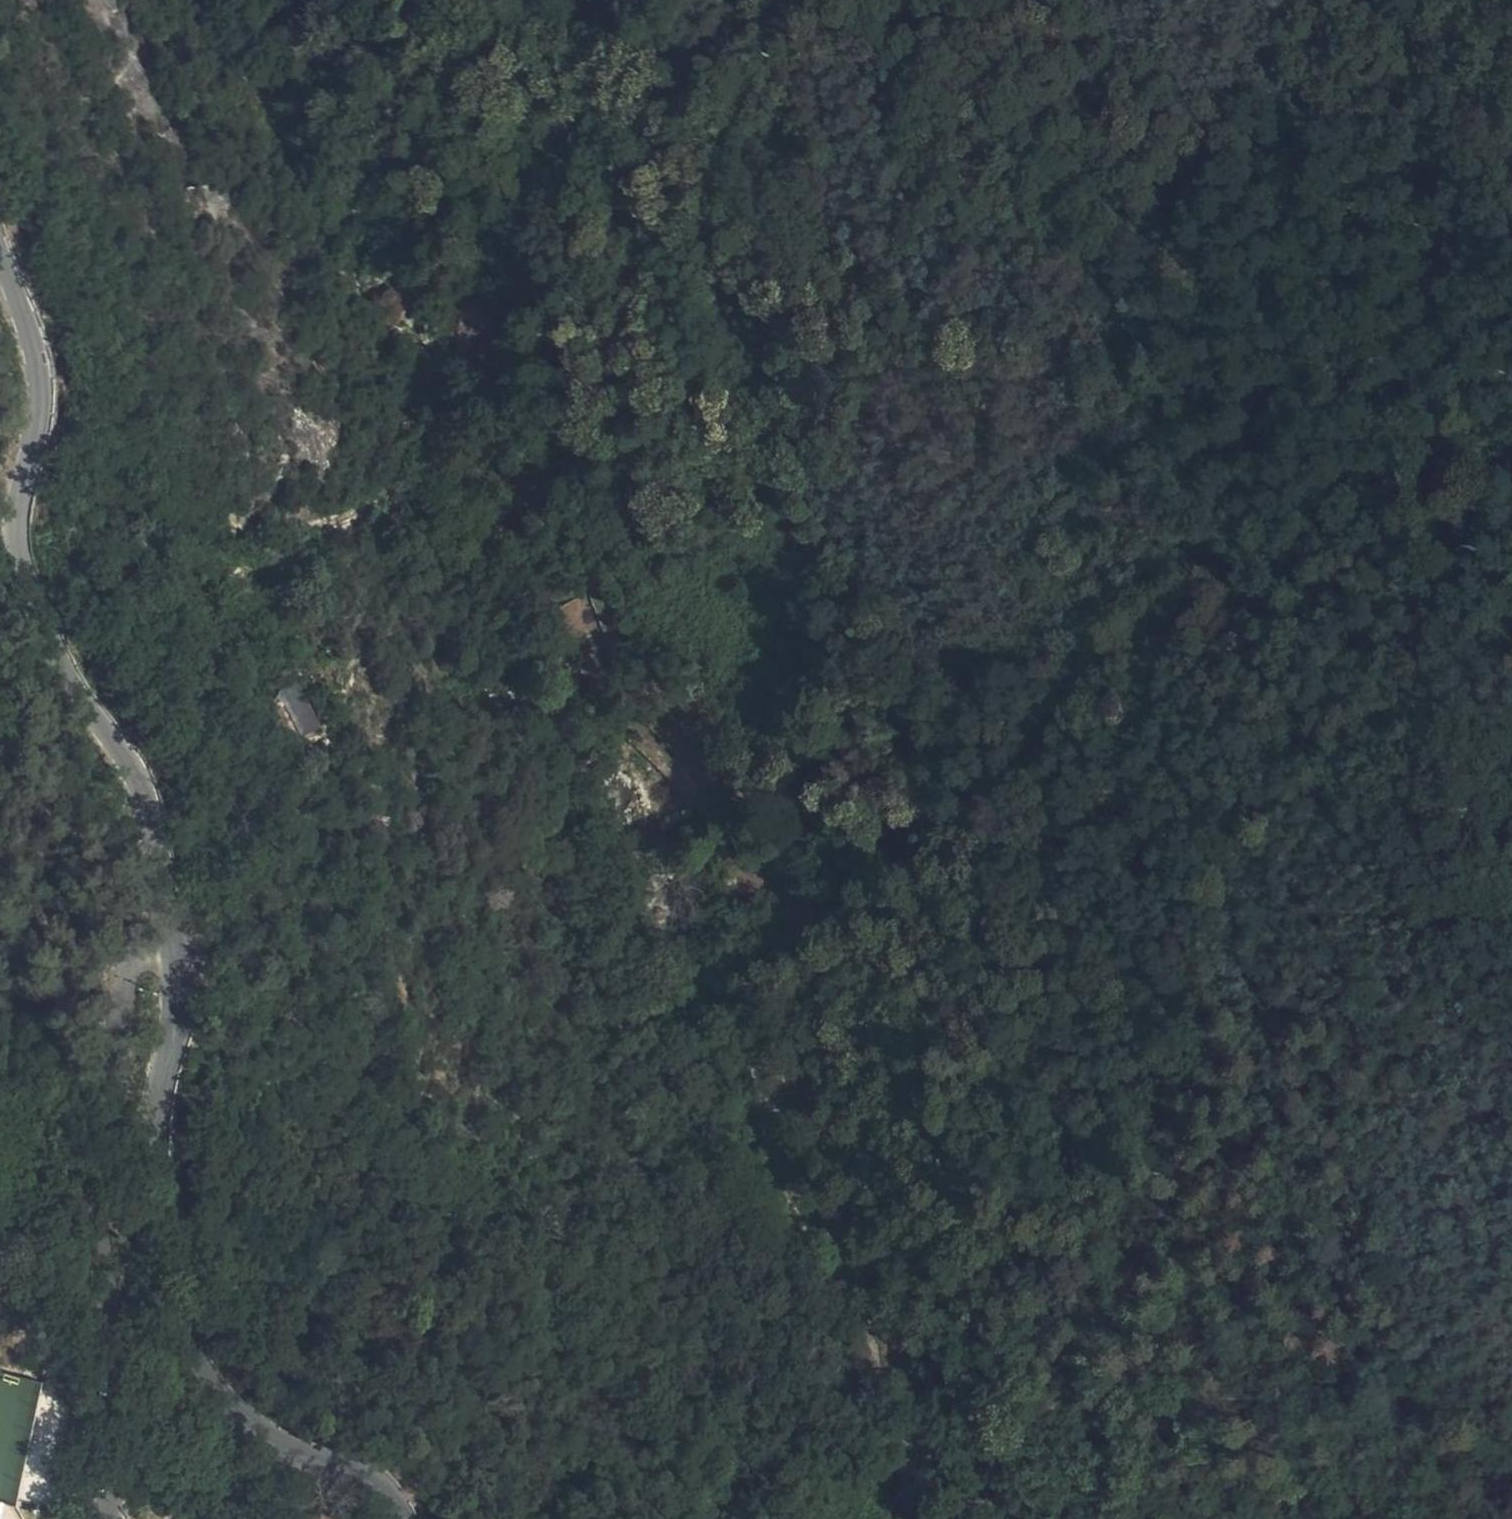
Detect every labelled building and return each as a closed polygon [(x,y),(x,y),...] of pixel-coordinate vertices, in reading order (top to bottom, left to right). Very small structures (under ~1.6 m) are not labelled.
[(302,736),(321,726),(298,682),(279,692),(302,736)] [(13,1502),(41,1383),(0,1372),(0,1518),(22,1518),(13,1502)]
